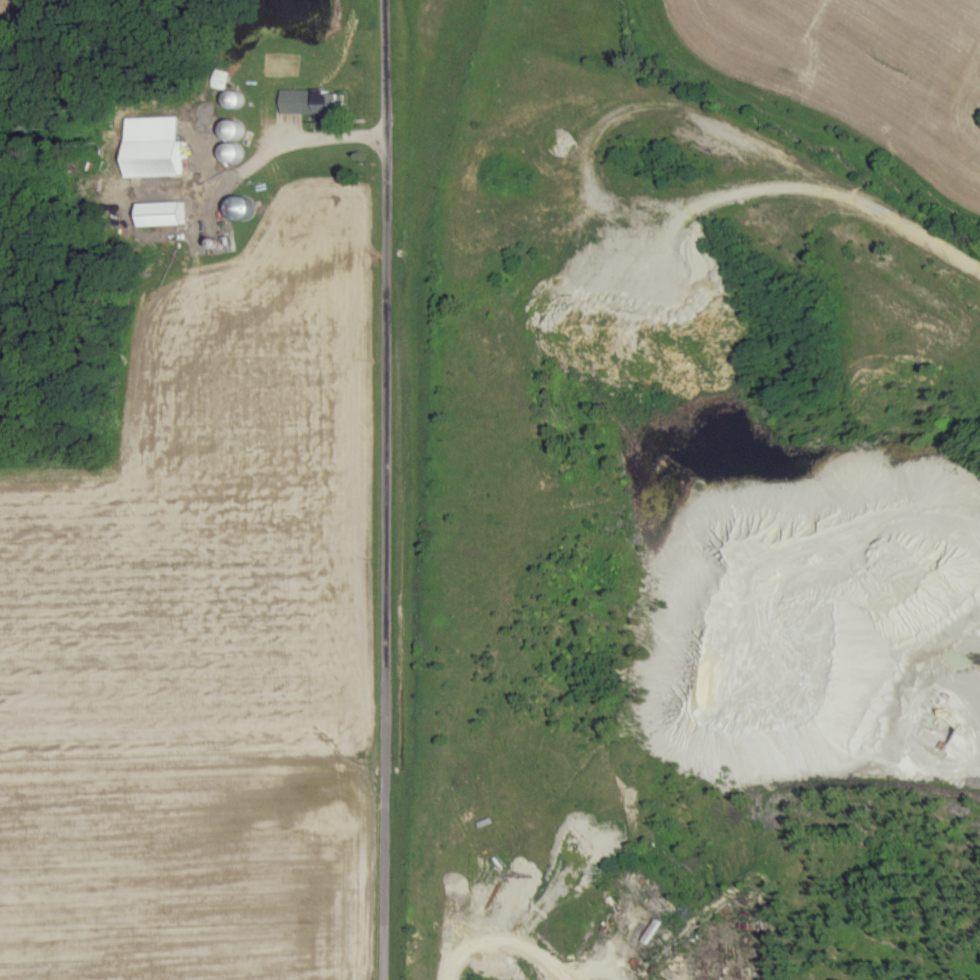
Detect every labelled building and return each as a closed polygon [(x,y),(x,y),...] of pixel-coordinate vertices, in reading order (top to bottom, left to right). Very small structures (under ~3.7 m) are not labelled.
[(219,87),(225,73),(212,67),(205,85),(221,91),(217,101),(232,107),(237,93),(219,87)] [(273,89),(274,111),(332,110),(332,87),(273,89)] [(215,139),(212,160),(231,163),(234,144),(232,144),(236,121),(217,119),(215,139)] [(115,140),(116,176),(176,175),(174,138),(115,140)] [(175,225),(175,201),(129,201),(129,225),(175,225)] [(666,924),(658,918),(642,939),(651,946),(666,924)]
